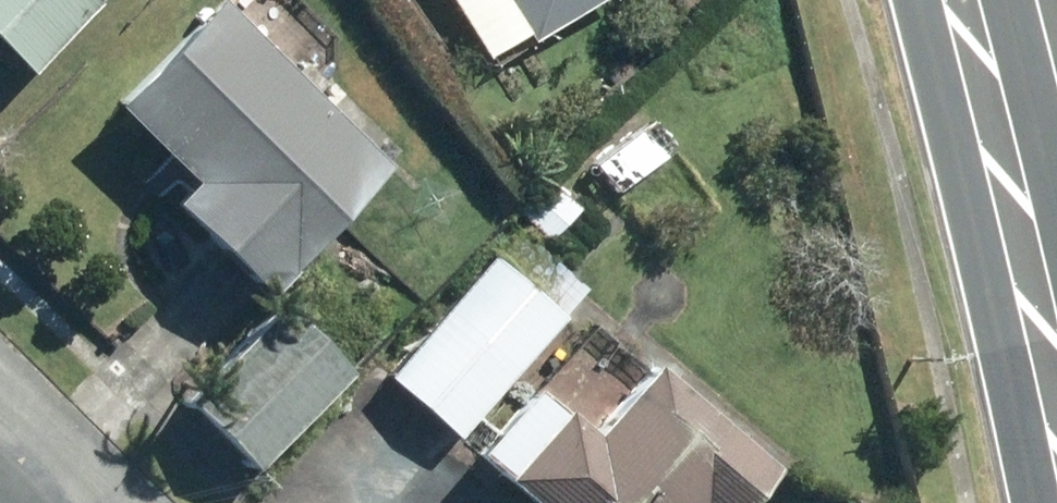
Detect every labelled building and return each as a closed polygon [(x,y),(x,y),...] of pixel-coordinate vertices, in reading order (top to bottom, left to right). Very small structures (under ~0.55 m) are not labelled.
[(23,72),(94,0),(0,0),(0,49),(23,72)] [(176,180),(153,203),(245,293),(372,164),(204,0),(199,0),(98,103),(176,180)] [(521,37),(577,0),(496,0),(521,37)] [(644,125),(598,160),(623,194),(669,159),(644,125)] [(552,242),(584,211),(564,191),(533,223),(552,242)] [(500,257),(395,379),(467,441),(572,319),(568,316),(591,290),(547,253),(526,278),(500,257)] [(296,307),(198,404),(264,471),(362,374),(356,368),(296,307)] [(470,453),(527,502),(734,502),(765,468),(644,364),(581,436),(526,389),(470,453)]
